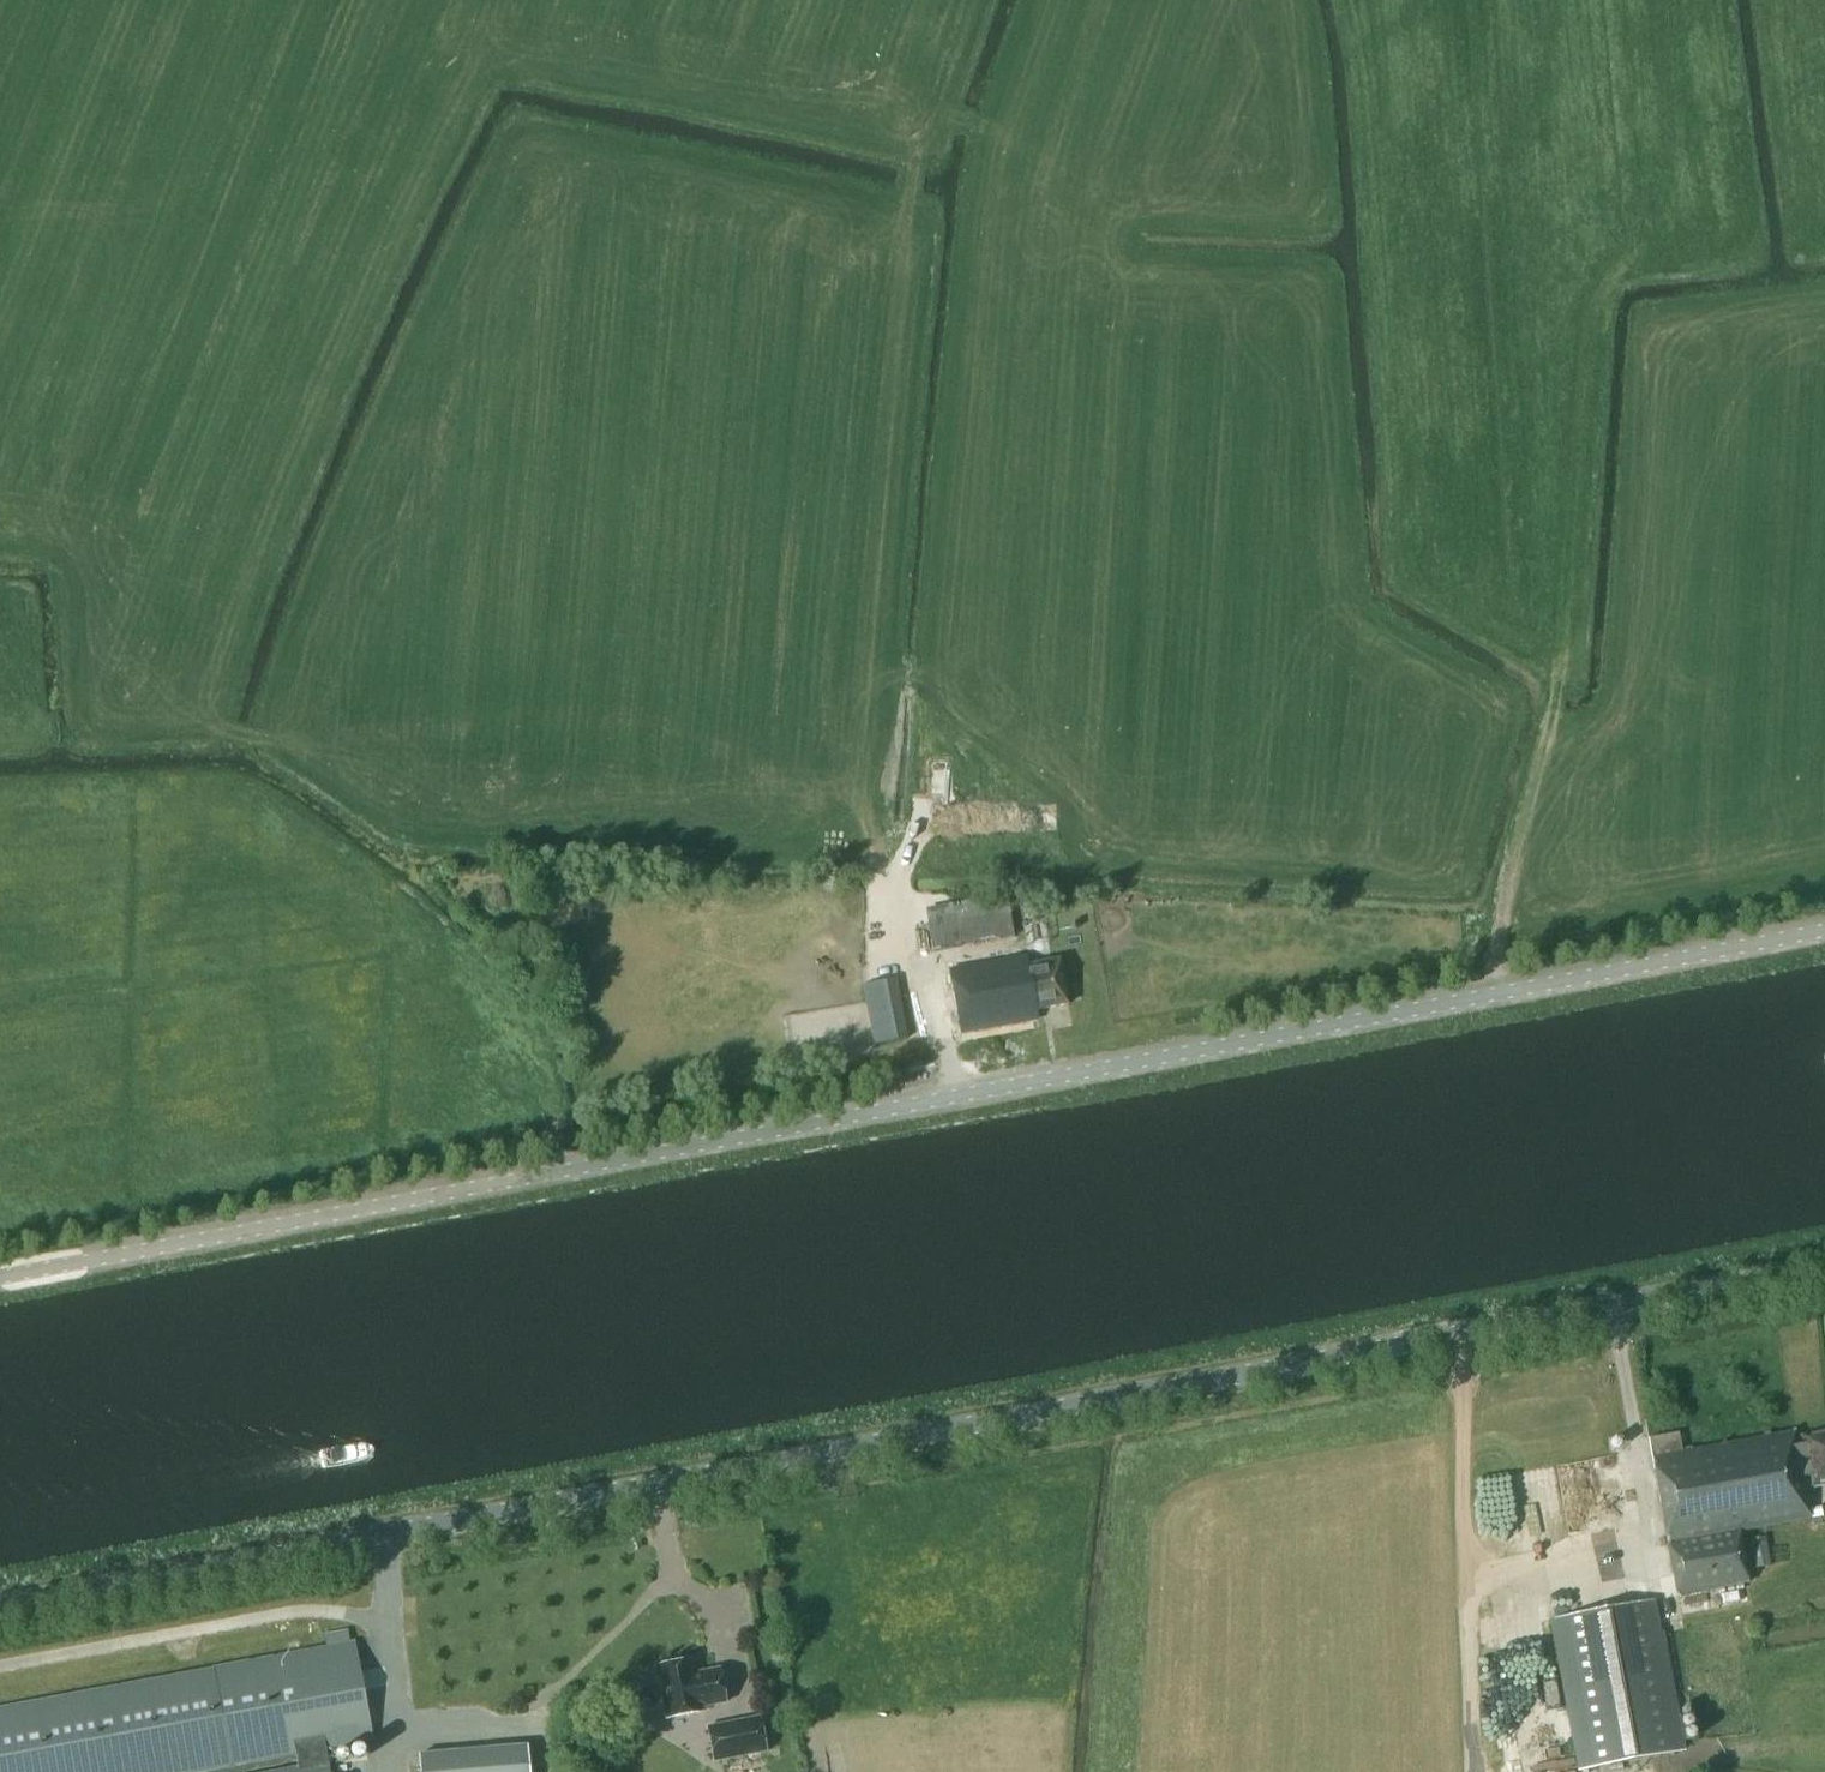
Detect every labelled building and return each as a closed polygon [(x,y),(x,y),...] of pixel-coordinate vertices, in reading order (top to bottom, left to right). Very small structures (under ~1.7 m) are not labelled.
[(934,949),(1014,935),(1006,890),(926,905),(934,949)] [(1036,1011),(1069,1005),(1061,960),(1028,966),(1026,956),(952,969),(963,1033),(1037,1020),(1036,1011)] [(1824,1482),(1824,1435),(1804,1439),(1805,1443),(1796,1445),(1794,1432),(1681,1453),(1678,1433),(1648,1439),(1677,1596),(1748,1583),(1738,1530),(1809,1516),(1802,1479),(1811,1477),(1813,1484),(1824,1482)] [(1603,1557),(1623,1554),(1620,1529),(1600,1532),(1603,1557)] [(1771,1564),(1765,1536),(1749,1539),(1755,1567),(1771,1564)] [(1683,1751),(1655,1598),(1554,1617),(1583,1769),(1683,1751)] [(263,1771),(330,1771),(326,1749),(374,1741),(356,1644),(0,1709),(0,1771),(199,1771),(296,1754),(298,1766),(263,1771)] [(702,1708),(726,1704),(720,1670),(695,1675),(692,1661),(657,1668),(667,1719),(703,1712),(702,1708)] [(708,1728),(715,1762),(767,1752),(760,1718),(708,1728)] [(527,1747),(421,1756),(422,1771),(530,1771),(527,1747)]
